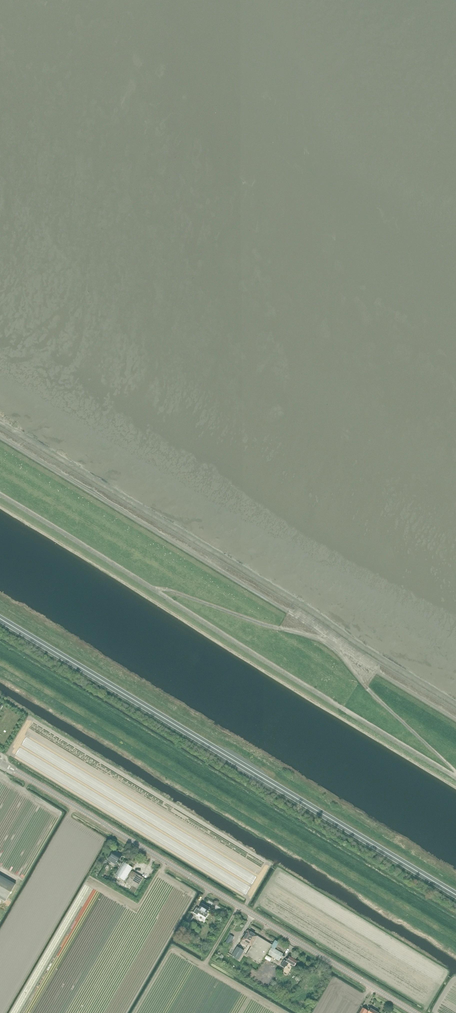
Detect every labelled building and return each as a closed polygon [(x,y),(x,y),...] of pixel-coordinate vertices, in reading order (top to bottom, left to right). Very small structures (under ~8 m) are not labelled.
[(114,849),(108,860),(116,865),(122,855),(117,852),(118,851),(114,849)] [(120,868),(115,875),(124,881),(130,871),(132,868),(123,862),(120,868)] [(132,872),(126,882),(133,886),(130,891),(134,893),(137,889),(143,878),(132,872)] [(15,884),(0,876),(0,899),(5,902),(15,884)] [(207,914),(206,914),(209,909),(202,904),(199,909),(196,907),(193,912),(196,915),(198,913),(205,918),(207,914)] [(248,930),(241,941),(251,947),(258,936),(248,930)] [(229,945),(234,937),(230,935),(225,943),(229,945)] [(251,947),(246,955),(261,964),(267,954),(271,947),(272,945),(258,936),(251,947)] [(244,951),(237,947),(232,956),(239,960),(244,951)] [(283,954),(271,947),(267,954),(279,961),(283,954)] [(286,962),(284,960),(281,966),(285,968),(286,966),(286,967),(288,964),(290,965),(290,966),(290,967),(292,968),(293,967),(294,967),(297,962),(289,957),(286,962)] [(242,974),(246,977),(251,968),(247,966),(242,974)]
